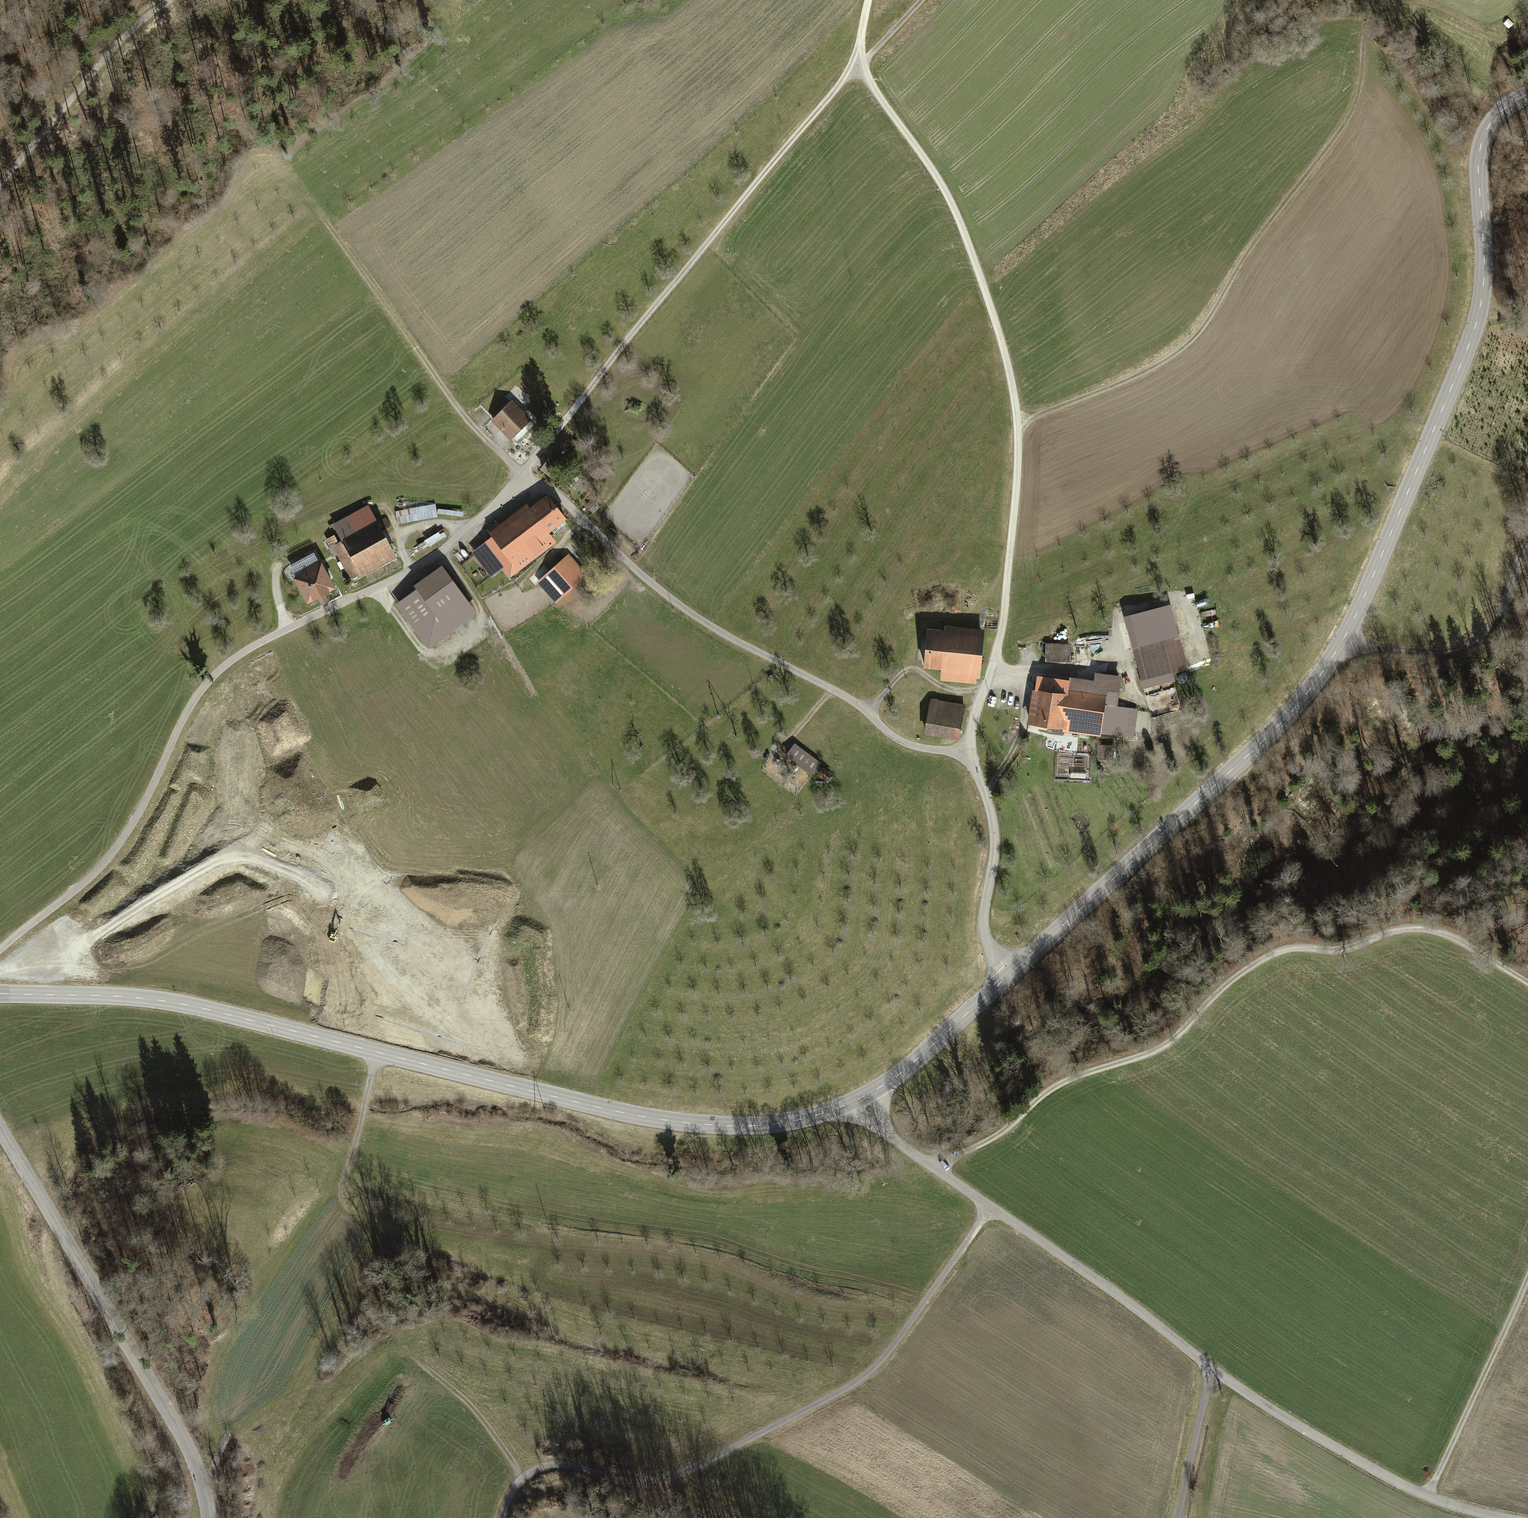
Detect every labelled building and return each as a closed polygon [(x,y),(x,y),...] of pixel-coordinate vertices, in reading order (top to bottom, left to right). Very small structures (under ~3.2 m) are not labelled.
[(511,401),(493,419),(518,444),(536,427),(511,401)] [(493,539),(473,554),(493,578),(503,570),(512,581),(559,544),(552,535),(570,521),(550,495),(533,508),(528,502),(488,533),(493,539)] [(600,509),(590,500),(585,506),(594,514),(600,509)] [(370,507),(335,525),(343,541),(335,546),(354,583),(398,560),(370,507)] [(398,514),(399,522),(436,515),(434,507),(398,514)] [(569,553),(539,583),(559,603),(589,573),(569,553)] [(306,573),(295,578),(310,606),(339,592),(324,561),(305,570),(306,573)] [(444,572),(400,604),(429,644),(473,612),(444,572)] [(1132,646),(1137,645),(1131,621),(1163,613),(1169,637),(1162,639),(1171,672),(1187,668),(1171,604),(1124,616),(1132,646)] [(1137,645),(1138,645),(1147,678),(1171,672),(1162,639),(1169,637),(1163,613),(1131,621),(1137,645)] [(983,627),(944,622),(943,630),(924,628),(920,665),(938,667),(936,681),(976,686),(983,627)] [(1068,644),(1046,644),(1046,660),(1068,660),(1068,644)] [(1091,683),(1034,674),(1032,689),(1029,689),(1024,723),(1062,729),(1062,731),(1099,737),(1099,735),(1132,740),(1136,710),(1117,707),(1122,675),(1093,671),(1091,683)] [(965,705),(930,697),(923,732),(957,740),(965,705)] [(820,762),(798,746),(790,756),(812,772),(820,762)] [(1112,748),(1099,747),(1099,757),(1112,757),(1112,748)] [(833,775),(824,769),(819,777),(828,783),(833,775)]
